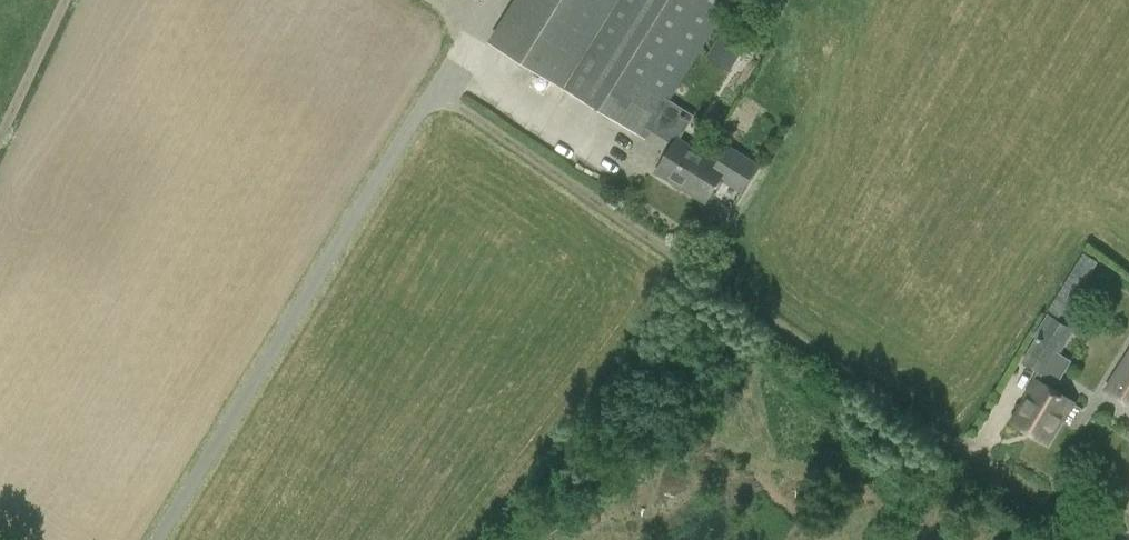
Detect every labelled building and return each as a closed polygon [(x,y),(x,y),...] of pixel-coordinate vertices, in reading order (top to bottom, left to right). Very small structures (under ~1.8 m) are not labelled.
[(718,163),(680,140),(694,115),(670,100),(732,0),(543,0),(509,54),(646,139),(651,131),(674,144),(658,171),(680,185),(706,201),(721,177),(742,190),(758,165),(728,146),(718,163)] [(707,57),(729,70),(730,71),(751,38),(749,36),(728,23),(707,57)] [(1067,278),(1080,286),(1097,261),(1085,252),(1067,278)] [(1069,403),(1049,391),(1055,380),(1058,381),(1072,360),(1062,354),(1076,330),(1051,316),(1024,362),(1043,374),(1037,383),(1015,419),(1048,439),(1069,403)] [(1103,390),(1128,406),(1128,349),(1103,390)]
